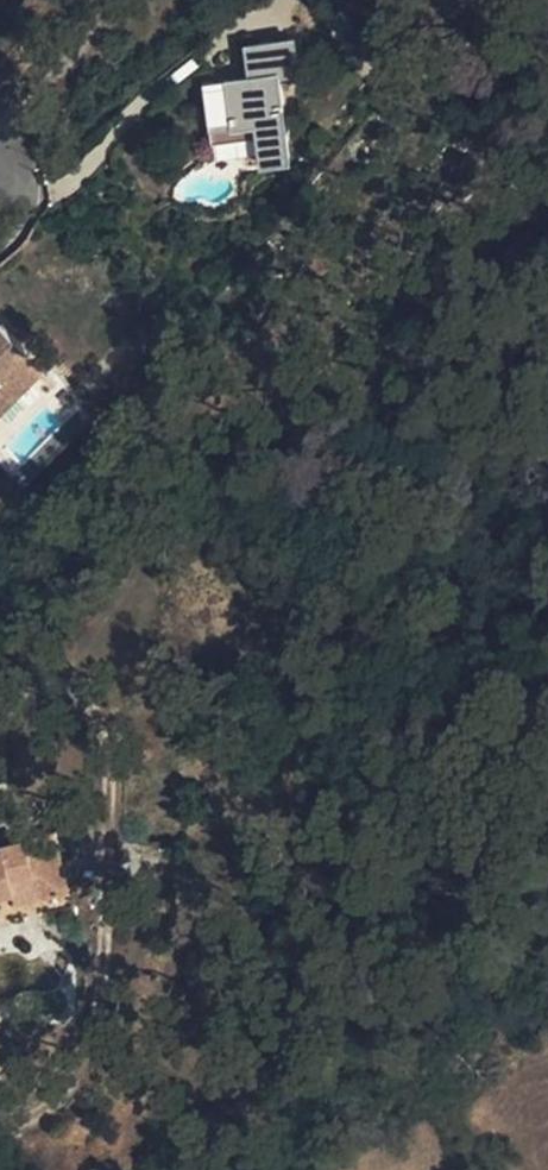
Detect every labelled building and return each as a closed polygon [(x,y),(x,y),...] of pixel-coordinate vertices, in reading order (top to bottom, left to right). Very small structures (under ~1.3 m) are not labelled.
[(294,39),(248,45),(252,78),(228,82),(204,84),(213,143),(260,137),(264,163),(291,159),(280,76),(299,72),(294,39)] [(0,325),(0,415),(45,369),(0,325)] [(13,475),(86,399),(49,364),(45,369),(0,415),(0,462),(13,475)] [(17,894),(16,890),(36,885),(39,901),(43,903),(72,896),(58,838),(5,850),(6,854),(0,855),(0,898),(17,894)] [(36,885),(16,890),(17,894),(20,905),(39,901),(36,885)]
